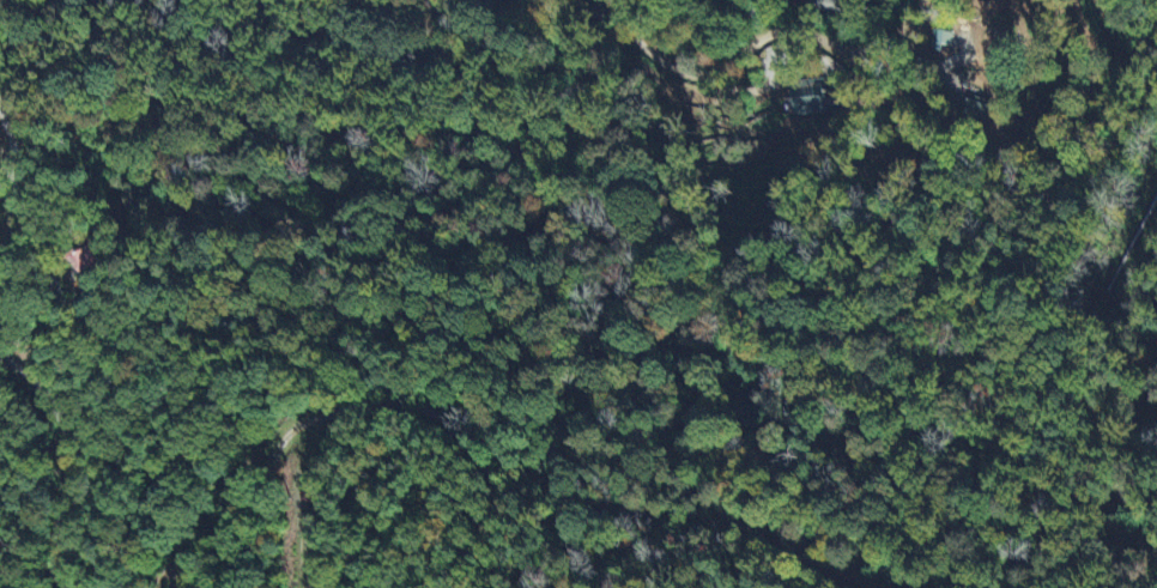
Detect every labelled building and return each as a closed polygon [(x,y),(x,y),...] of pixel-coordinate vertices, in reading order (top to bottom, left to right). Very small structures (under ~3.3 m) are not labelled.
[(848,0),(821,0),(820,15),(846,18),(848,0)] [(934,54),(950,56),(953,36),(936,34),(934,54)] [(824,117),(823,85),(790,86),(791,118),(824,117)]
